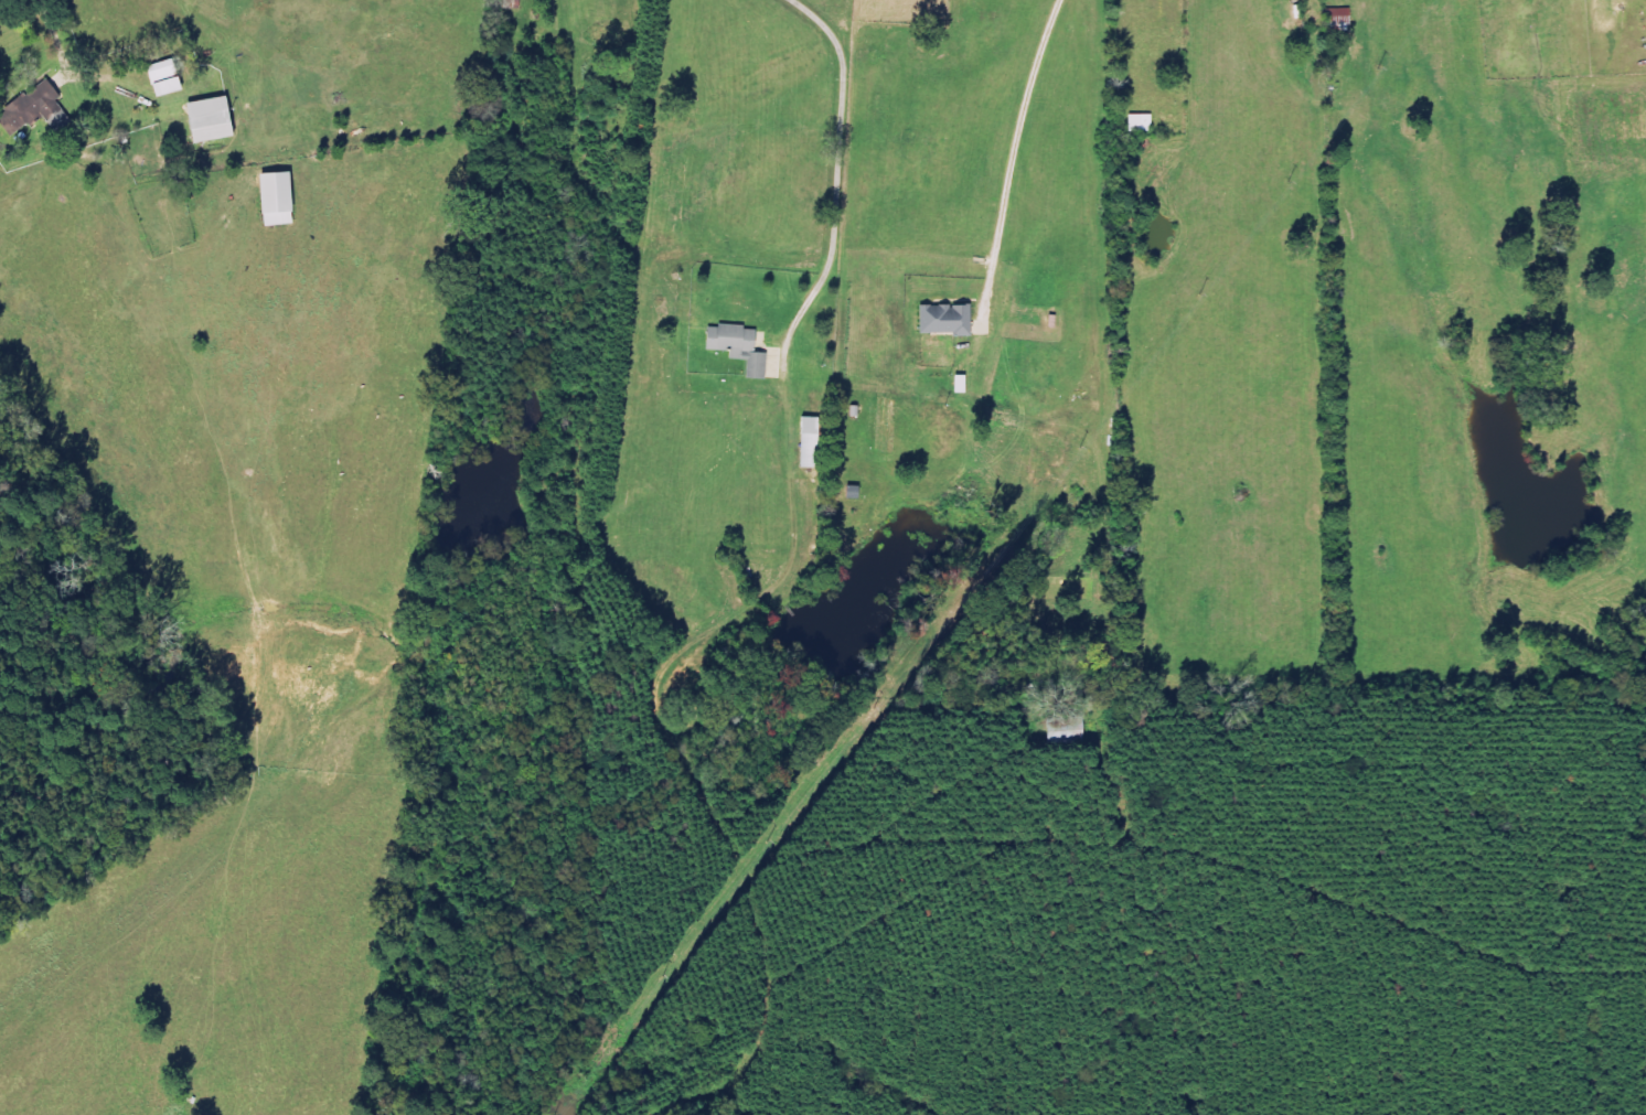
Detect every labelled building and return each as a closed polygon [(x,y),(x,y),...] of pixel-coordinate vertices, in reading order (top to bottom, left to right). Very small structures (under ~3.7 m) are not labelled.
[(16,136),(48,114),(61,133),(77,122),(62,100),(67,97),(54,79),(2,116),(16,136)] [(194,103),(202,143),(242,136),(235,96),(194,103)] [(1135,131),(1158,131),(1158,114),(1135,114),(1135,131)] [(269,173),(271,226),(301,224),(298,172),(269,173)] [(978,333),(978,304),(926,305),(926,334),(978,333)] [(772,379),(773,353),(762,353),(763,328),(714,325),(713,350),(737,351),(736,359),(753,360),(752,378),(772,379)] [(973,376),(963,375),(962,392),(972,393),(973,376)] [(807,468),(825,468),(826,417),(809,417),(807,468)]
